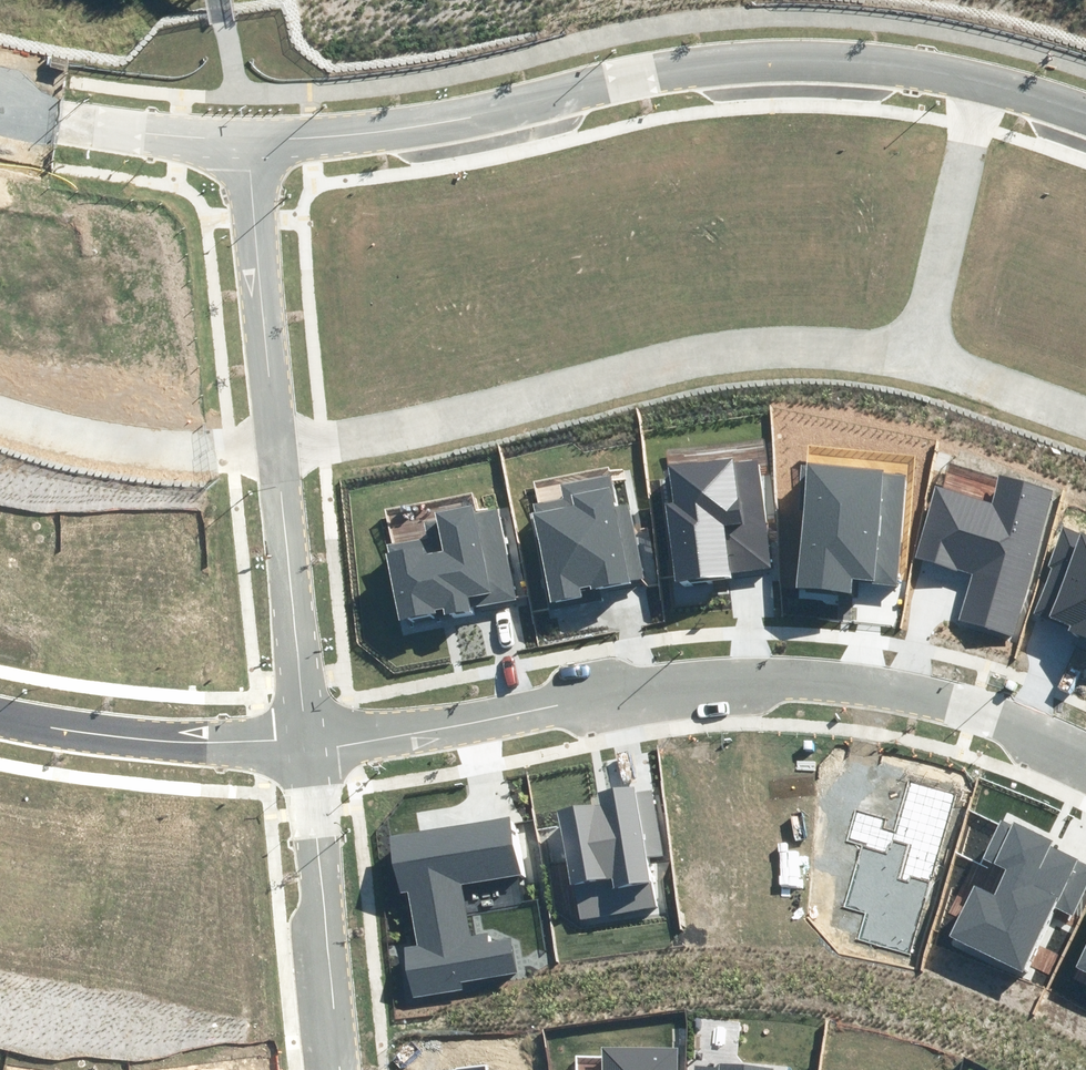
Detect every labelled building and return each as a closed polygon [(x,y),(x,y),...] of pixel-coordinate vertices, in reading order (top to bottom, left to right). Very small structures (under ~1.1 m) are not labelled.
[(664,504),(676,583),(772,569),(756,456),(670,468),(674,502),(664,504)] [(795,588),(851,594),(853,581),(897,586),(908,474),(808,464),(795,588)] [(529,505),(549,603),(581,596),(579,586),(591,584),(592,590),(644,579),(629,502),(615,505),(609,475),(561,484),(564,498),(529,505)] [(956,620),(1012,636),(1054,491),(999,475),(992,502),(936,486),(915,556),(970,572),(956,620)] [(470,606),(515,598),(499,508),(475,513),(473,505),(435,512),(437,518),(423,521),(426,538),(385,546),(399,621),(434,614),(434,610),(443,608),(444,616),(471,611),(470,606)] [(1085,637),(1085,538),(1065,529),(1050,565),(1054,566),(1036,612),(1068,625),(1066,630),(1085,637)] [(559,812),(579,919),(654,905),(645,860),(662,857),(649,789),(634,792),(633,786),(598,793),(600,804),(559,812)] [(412,998),(462,990),(461,982),(517,972),(512,938),(487,942),(485,934),(469,936),(461,884),(519,875),(510,816),(390,836),(400,893),(408,892),(417,946),(404,948),(412,998)] [(1022,972),(1054,905),(1073,915),(1085,889),(1085,863),(1052,846),(1054,841),(1012,821),(1010,824),(1001,820),(983,858),(1007,869),(995,894),(975,884),(949,938),(1022,972)] [(1076,966),(1085,971),(1085,945),(1076,966)] [(679,1049),(605,1048),(605,1069),(679,1069),(679,1049)]
